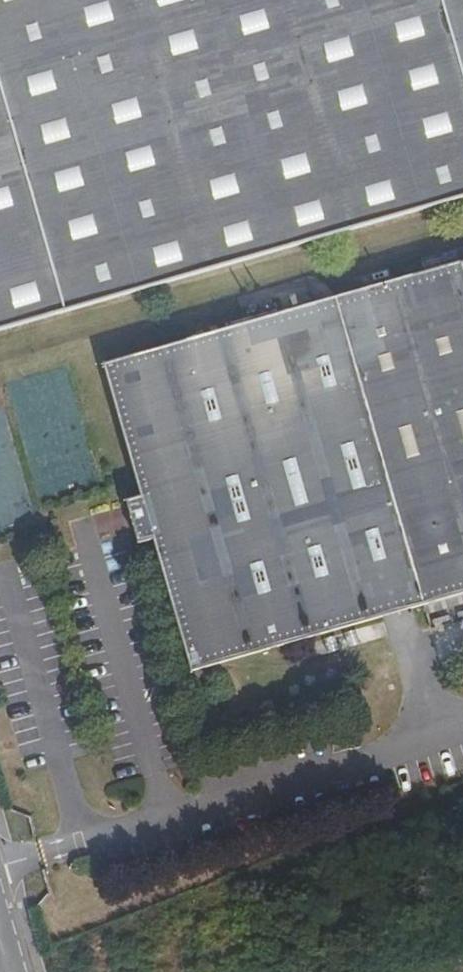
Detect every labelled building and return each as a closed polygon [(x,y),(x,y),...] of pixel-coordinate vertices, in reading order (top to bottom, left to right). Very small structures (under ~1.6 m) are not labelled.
[(462,198),(462,0),(0,0),(0,331),(462,198)] [(104,364),(143,495),(127,500),(140,543),(156,539),(194,671),(462,593),(462,261),(104,364)]
